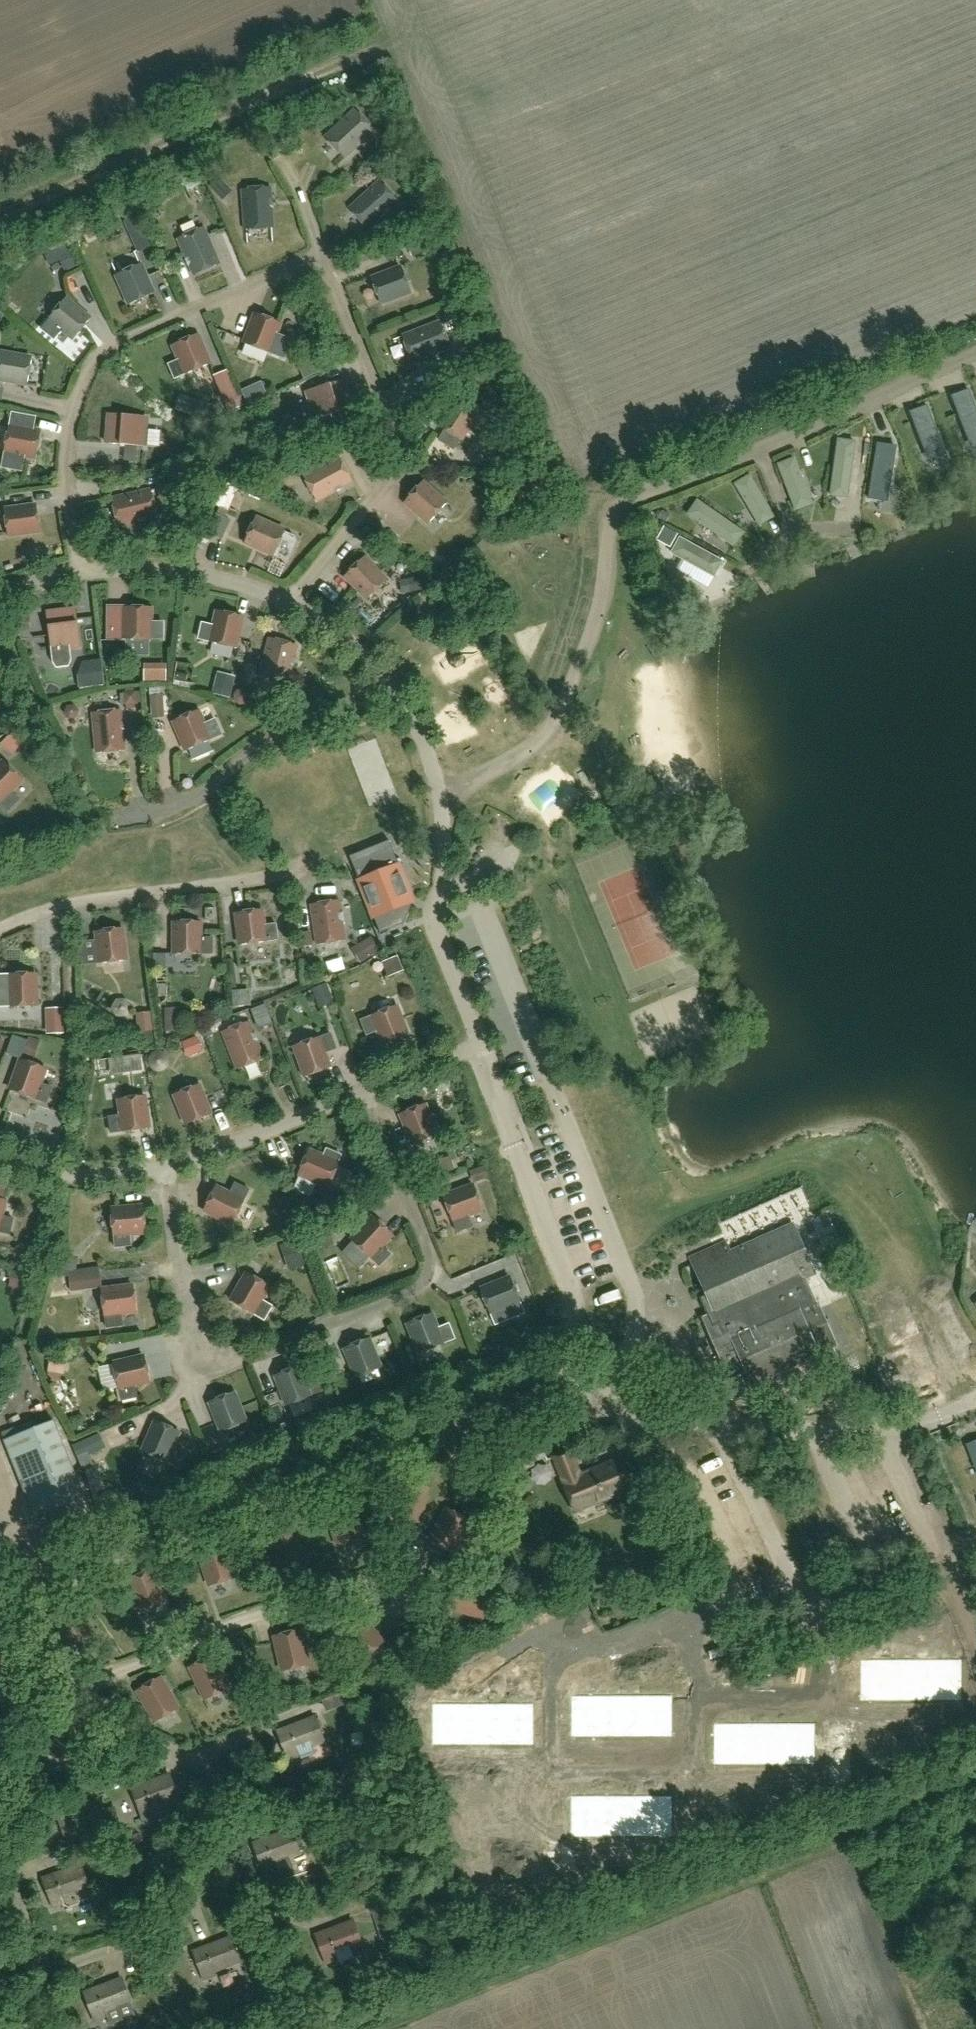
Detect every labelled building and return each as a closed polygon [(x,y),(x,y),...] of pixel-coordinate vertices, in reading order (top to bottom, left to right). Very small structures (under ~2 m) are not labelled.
[(344,158),(374,131),(355,110),(326,137),(344,158)] [(368,229),(398,202),(379,181),(350,208),(368,229)] [(245,230),(273,228),(270,188),(242,190),(245,230)] [(150,214),(135,218),(145,251),(160,247),(150,214)] [(194,275),(219,264),(203,228),(178,239),(194,275)] [(68,272),(78,267),(70,250),(47,261),(54,275),(67,269),(68,272)] [(130,304),(154,294),(141,265),(117,275),(130,304)] [(381,304),(411,292),(401,268),(372,279),(381,304)] [(74,339),(90,319),(66,299),(49,319),(74,339)] [(276,334),(280,324),(256,314),(244,344),(285,359),(292,340),(276,334)] [(413,362),(450,348),(440,322),(402,336),(413,362)] [(174,379),(210,364),(197,335),(173,346),(179,360),(168,365),(174,379)] [(32,359),(1,353),(0,356),(0,380),(27,384),(32,359)] [(316,419),(352,408),(343,380),(307,391),(316,419)] [(461,440),(478,413),(455,399),(439,426),(461,440)] [(940,399),(928,415),(970,441),(975,434),(975,423),(940,399)] [(144,446),(146,417),(108,414),(106,443),(144,446)] [(40,432),(9,426),(2,468),(22,472),(25,456),(35,458),(40,432)] [(970,459),(925,435),(916,452),(960,475),(970,459)] [(859,442),(842,440),(833,498),(852,499),(859,442)] [(918,504),(898,455),(880,464),(900,510),(918,504)] [(317,501),(352,481),(339,457),(303,476),(317,501)] [(817,505),(800,459),(781,467),(800,513),(817,505)] [(780,519),(754,477),(739,486),(764,528),(780,519)] [(429,523),(446,503),(422,482),(405,502),(429,523)] [(119,526),(157,517),(151,490),(112,499),(119,526)] [(749,533),(702,500),(690,517),(739,548),(749,533)] [(8,536),(39,532),(36,506),(5,510),(8,536)] [(218,515),(209,533),(222,539),(230,521),(218,515)] [(274,555),(285,531),(256,518),(245,542),(274,555)] [(677,534),(665,526),(659,537),(671,544),(677,534)] [(730,563),(685,538),(675,554),(721,578),(730,563)] [(367,599),(386,581),(364,558),(345,576),(367,599)] [(151,623),(151,608),(125,607),(125,614),(106,613),(106,641),(124,641),(124,639),(151,639),(163,639),(163,623),(151,623)] [(56,667),(69,666),(71,660),(70,648),(80,646),(76,609),(46,613),(53,662),(56,667)] [(236,648),(243,617),(217,611),(214,626),(202,623),(199,639),(210,642),(236,648)] [(286,684),(297,646),(270,639),(260,677),(286,684)] [(138,704),(138,703),(137,692),(137,691),(134,691),(125,692),(124,692),(124,694),(125,704),(125,705),(138,704)] [(97,753),(125,750),(121,710),(93,713),(97,753)] [(204,725),(198,711),(174,722),(187,751),(211,740),(210,739),(222,735),(215,720),(204,725)] [(20,800),(11,791),(22,780),(4,762),(0,766),(0,803),(9,812),(20,800)] [(400,901),(408,899),(406,895),(410,893),(389,842),(349,857),(360,881),(380,932),(388,929),(400,901)] [(317,944),(345,940),(339,901),(311,905),(317,944)] [(264,925),(262,910),(236,914),(240,945),(278,940),(276,924),(264,925)] [(213,954),(213,938),(201,938),(201,922),(174,922),(174,954),(213,954)] [(100,963),(126,960),(123,929),(96,932),(100,963)] [(360,963),(380,951),(372,937),(352,949),(360,963)] [(10,1007),(37,1006),(36,974),(9,975),(10,1007)] [(408,1036),(397,1006),(361,1020),(367,1036),(378,1031),(384,1045),(408,1036)] [(49,1009),(50,1033),(62,1033),(61,1009),(49,1009)] [(259,1028),(272,1023),(267,1009),(253,1014),(259,1028)] [(236,1069),(263,1058),(249,1023),(222,1034),(236,1069)] [(305,1076),(330,1068),(325,1053),(337,1049),(331,1034),(295,1046),(305,1076)] [(142,1070),(140,1055),(124,1057),(126,1072),(142,1070)] [(47,1103),(52,1088),(41,1084),(46,1069),(21,1060),(10,1090),(47,1103)] [(186,1124),(211,1114),(199,1085),(174,1095),(186,1124)] [(111,1133),(149,1128),(145,1096),(119,1100),(121,1116),(109,1117),(111,1133)] [(431,1119),(425,1105),(400,1115),(412,1144),(448,1129),(442,1114),(431,1119)] [(328,1186),(341,1155),(326,1148),(323,1156),(309,1150),(299,1174),(328,1186)] [(233,1225),(250,1190),(235,1183),(230,1194),(216,1187),(204,1211),(233,1225)] [(457,1233),(472,1227),(468,1216),(483,1210),(474,1186),(444,1196),(457,1233)] [(14,1219),(2,1216),(5,1201),(0,1200),(0,1232),(10,1235),(14,1219)] [(115,1248),(131,1246),(130,1234),(145,1233),(143,1206),(112,1209),(115,1248)] [(379,1266),(390,1255),(382,1246),(392,1235),(373,1217),(351,1240),(379,1266)] [(814,1272),(809,1260),(793,1224),(731,1252),(726,1242),(690,1257),(706,1293),(714,1312),(706,1316),(703,1317),(731,1381),(727,1383),(733,1396),(745,1391),(743,1387),(754,1382),(802,1361),(837,1346),(830,1331),(820,1307),(806,1276),(814,1272)] [(264,1320),(273,1306),(262,1300),(270,1287),(247,1273),(231,1301),(264,1320)] [(495,1325),(510,1319),(506,1308),(520,1302),(510,1278),(481,1289),(495,1325)] [(107,1328),(123,1326),(121,1314),(136,1312),(133,1286),(102,1290),(107,1328)] [(438,1328),(432,1314),(407,1324),(419,1353),(455,1339),(449,1324),(438,1328)] [(356,1378),(381,1368),(369,1339),(345,1349),(356,1378)] [(122,1401),(138,1397),(135,1385),(150,1382),(144,1356),(113,1363),(122,1401)] [(287,1405),(311,1396),(300,1366),(275,1376),(287,1405)] [(417,1399),(411,1384),(399,1388),(405,1404),(417,1399)] [(221,1432),(246,1422),(234,1393),(210,1402),(221,1432)] [(345,1415),(339,1417),(335,1408),(324,1413),(319,1423),(324,1435),(350,1424),(345,1415)] [(35,1517),(84,1497),(54,1422),(5,1441),(35,1517)] [(178,1466),(185,1451),(174,1447),(180,1432),(155,1422),(143,1451),(178,1466)] [(294,1442),(287,1423),(277,1427),(284,1446),(285,1445),(294,1442)] [(83,1470),(84,1470),(94,1465),(90,1455),(106,1449),(99,1434),(72,1445),(83,1470)] [(966,1444),(971,1457),(973,1456),(975,1463),(975,1441),(966,1444)] [(580,1475),(570,1450),(554,1456),(564,1481),(563,1482),(575,1511),(633,1487),(621,1459),(580,1475)] [(230,1468),(224,1453),(209,1458),(215,1474),(230,1468)] [(95,1465),(94,1465),(84,1470),(87,1478),(99,1474),(95,1465)] [(420,1522),(427,1488),(401,1482),(394,1517),(420,1522)] [(106,1492),(102,1491),(99,1492),(97,1496),(98,1500),(102,1501),(106,1500),(107,1496),(106,1492)] [(338,1545),(363,1536),(352,1503),(327,1511),(338,1545)] [(454,1552),(470,1521),(447,1509),(431,1540),(454,1552)] [(281,1570),(306,1561),(293,1528),(268,1538),(281,1570)] [(210,1585),(235,1576),(224,1543),(199,1551),(210,1585)] [(142,1612),(166,1602),(153,1570),(129,1579),(142,1612)] [(483,1618),(491,1592),(457,1582),(450,1607),(483,1618)] [(67,1646),(90,1635),(76,1603),(52,1614),(67,1646)] [(362,1659),(383,1642),(361,1615),(340,1632),(362,1659)] [(283,1670),(309,1663),(300,1629),(275,1636),(283,1670)] [(205,1698),(229,1687),(214,1655),(190,1666),(205,1698)] [(861,1658),(861,1700),(962,1700),(961,1657),(861,1658)] [(240,1686),(246,1684),(242,1675),(236,1677),(240,1686)] [(155,1720),(178,1707),(160,1677),(138,1690),(155,1720)] [(32,1707),(9,1680),(0,1688),(0,1710),(12,1724),(32,1707)] [(571,1694),(571,1735),(674,1735),(674,1694),(571,1694)] [(533,1706),(433,1705),(432,1744),(533,1745),(533,1706)] [(288,1760),(300,1755),(298,1751),(324,1741),(315,1718),(278,1733),(288,1760)] [(714,1723),(714,1764),(815,1763),(815,1723),(714,1723)] [(142,1817),(154,1812),(152,1808),(178,1798),(170,1775),(132,1790),(142,1817)] [(569,1796),(570,1837),(673,1835),(673,1794),(569,1796)] [(264,1872),(276,1867),(274,1863),(300,1853),(291,1830),(253,1845),(264,1872)] [(323,1839),(328,1848),(338,1842),(332,1834),(323,1839)] [(78,1904),(81,1899),(92,1895),(81,1866),(43,1880),(53,1907),(63,1904),(64,1905),(69,1908),(78,1904)] [(382,1939),(393,1934),(385,1912),(373,1916),(382,1939)] [(326,1964),(338,1959),(336,1954),(362,1945),(354,1922),(316,1936),(326,1964)] [(246,1934),(232,1939),(235,1949),(250,1944),(246,1934)] [(204,1980),(216,1975),(214,1971),(240,1961),(231,1938),(193,1953),(204,1980)] [(260,1983),(267,1980),(262,1967),(255,1970),(260,1983)] [(94,2021),(106,2017),(105,2012),(131,2002),(122,1979),(84,1994),(94,2021)]
